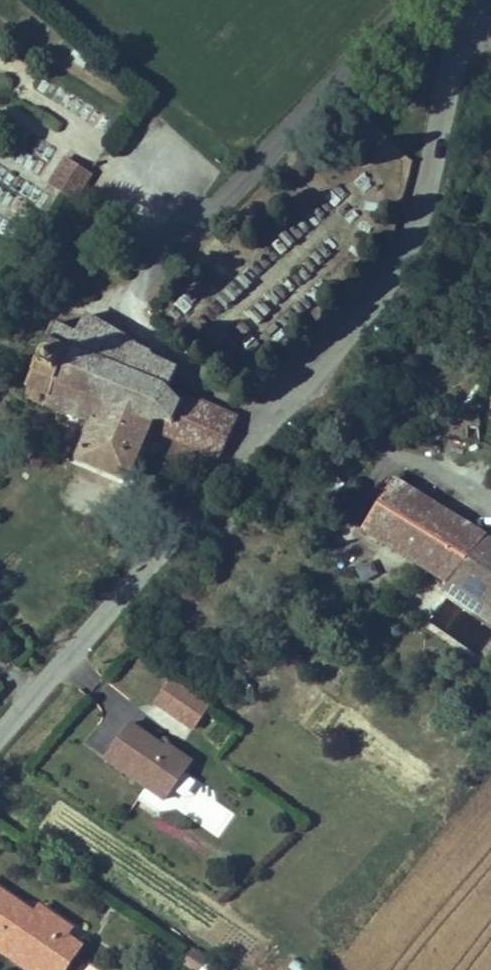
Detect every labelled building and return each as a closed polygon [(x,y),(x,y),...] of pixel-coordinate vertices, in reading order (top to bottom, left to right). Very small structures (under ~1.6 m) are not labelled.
[(48,185),(77,201),(93,171),(64,155),(48,185)] [(167,322),(141,309),(128,335),(102,324),(94,340),(92,339),(79,369),(81,371),(73,389),(91,396),(88,406),(130,424),(133,420),(142,423),(148,412),(199,437),(200,434),(222,426),(234,399),(229,402),(218,385),(227,365),(209,357),(208,351),(185,340),(184,334),(168,327),(167,322)] [(200,434),(266,461),(286,416),(254,404),(234,399),(222,426),(200,434)] [(148,412),(142,423),(123,462),(172,489),(199,437),(148,412)] [(428,498),(396,547),(480,600),(476,606),(490,616),(490,615),(490,537),(428,498)] [(362,582),(379,575),(374,560),(357,566),(362,582)] [(196,729),(211,700),(166,678),(151,707),(196,729)] [(166,800),(193,760),(129,717),(102,757),(166,800)] [(221,837),(236,808),(180,779),(175,790),(196,801),(187,820),(221,837)] [(28,913),(24,921),(0,906),(0,961),(3,956),(25,969),(37,969),(55,940),(60,933),(28,913)] [(37,969),(58,969),(70,950),(55,940),(37,969)] [(191,950),(183,967),(188,969),(235,969),(191,950)] [(3,956),(0,961),(0,965),(8,969),(25,969),(3,956)]
